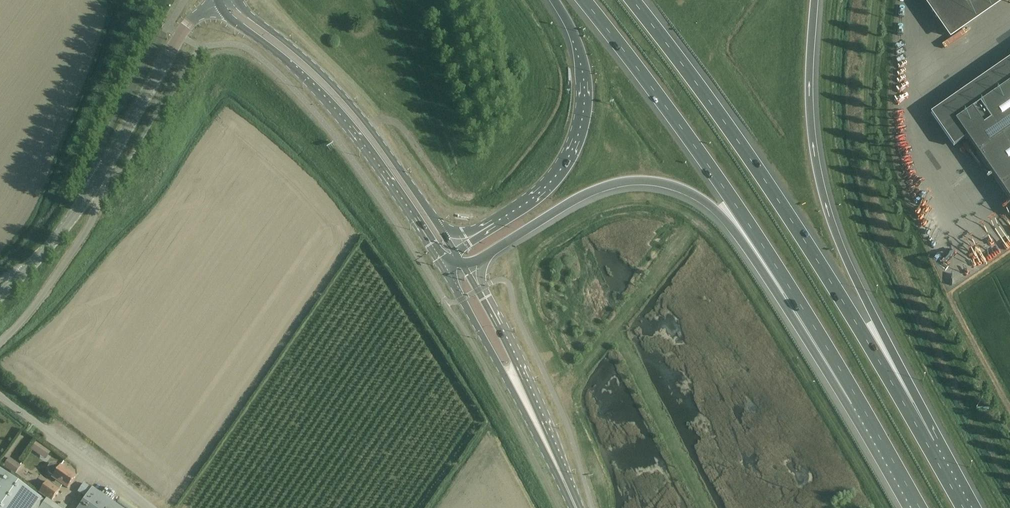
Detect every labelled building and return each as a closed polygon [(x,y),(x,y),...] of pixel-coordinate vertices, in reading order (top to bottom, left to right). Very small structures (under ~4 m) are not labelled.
[(950,37),(967,26),(957,11),(973,0),(925,0),(950,37)] [(968,22),(1001,0),(969,0),(958,7),(968,22)] [(933,110),(935,115),(985,81),(995,95),(1009,84),(1009,57),(933,110)] [(965,136),(1009,201),(1009,84),(995,95),(985,81),(935,115),(955,144),(965,136)] [(37,441),(32,449),(38,453),(44,446),(37,441)] [(8,457),(4,464),(16,471),(20,465),(15,461),(8,457)] [(49,474),(52,476),(51,478),(57,482),(54,486),(48,482),(40,493),(50,500),(58,489),(59,490),(62,486),(66,490),(75,478),(60,466),(59,468),(55,465),(52,464),(50,465),(48,466),(47,469),(47,471),(49,474)] [(47,500),(45,502),(0,469),(0,507),(58,507),(47,500)] [(91,488),(91,489),(83,483),(77,492),(85,497),(77,507),(119,507),(91,488)] [(106,488),(101,494),(110,500),(115,494),(106,488)]
